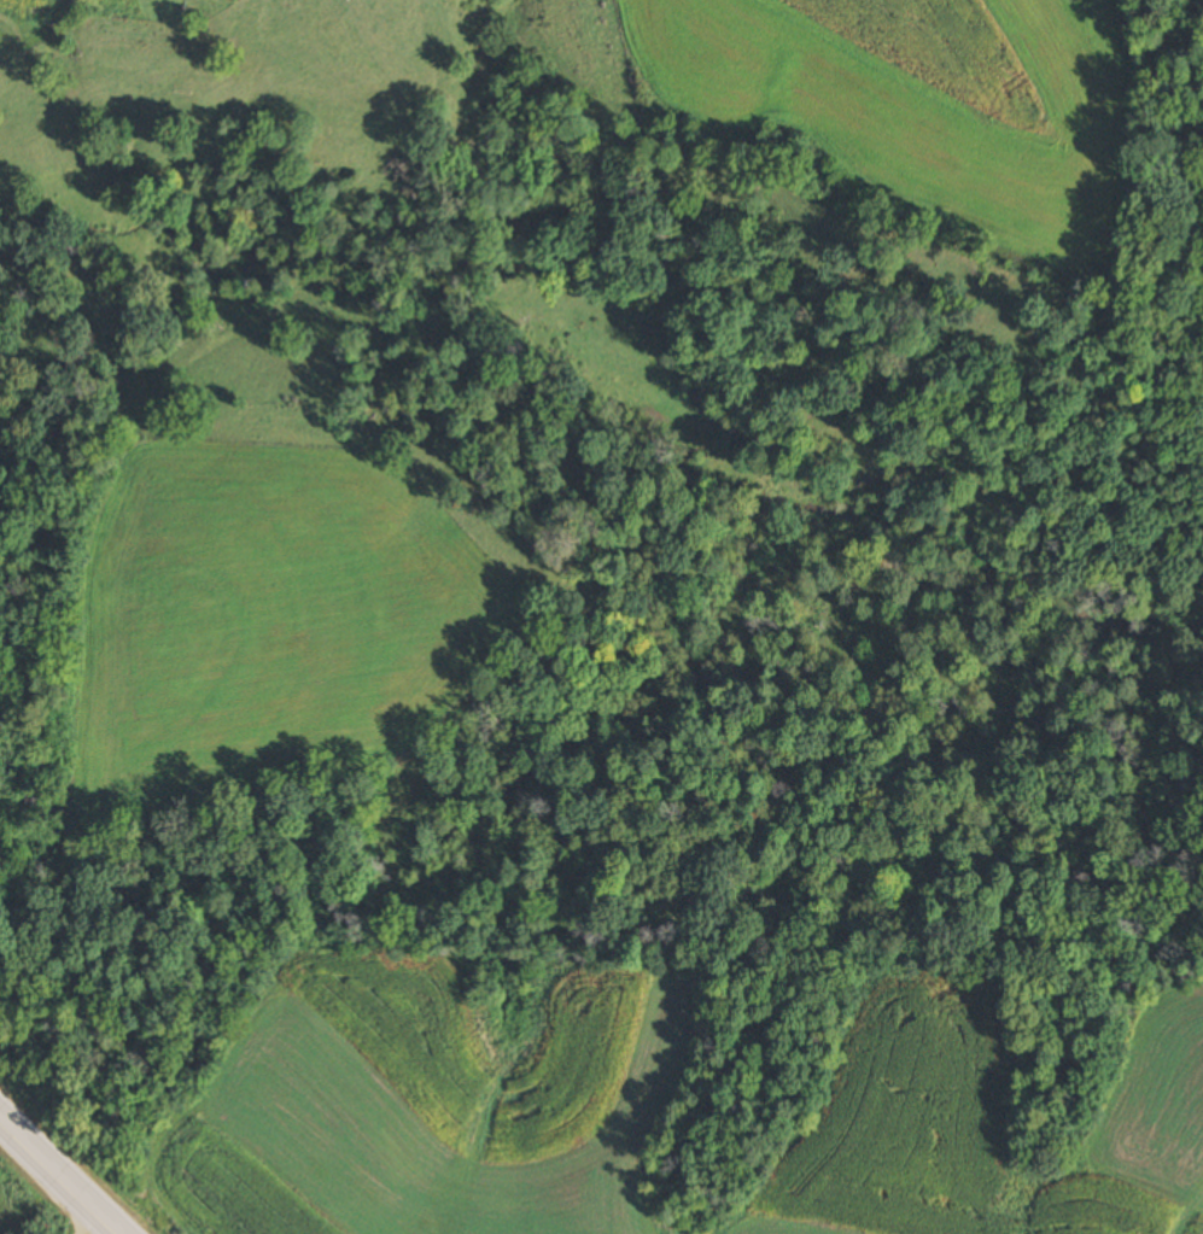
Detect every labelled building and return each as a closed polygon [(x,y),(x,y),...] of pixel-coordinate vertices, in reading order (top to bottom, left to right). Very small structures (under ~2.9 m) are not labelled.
[(43,790),(26,789),(25,806),(43,807),(43,790)]
